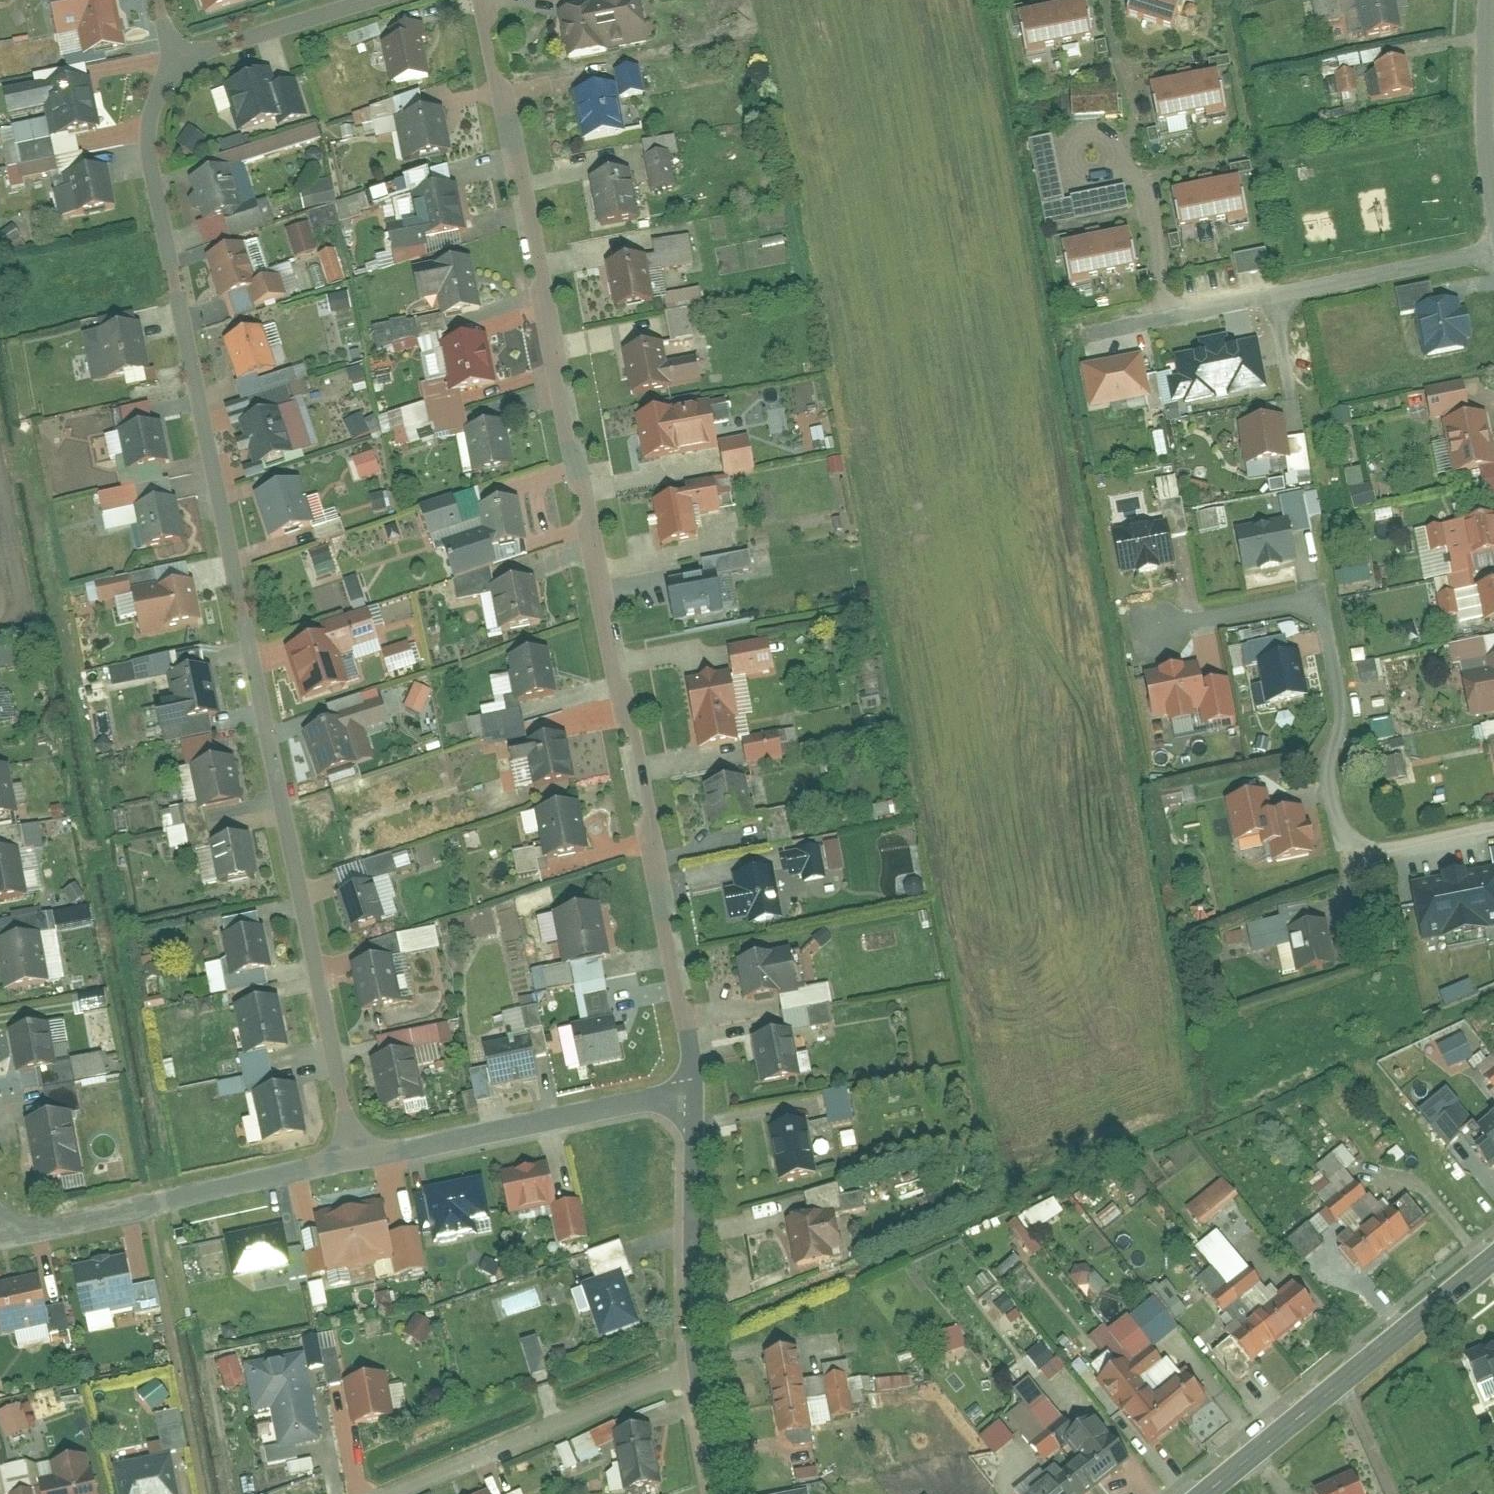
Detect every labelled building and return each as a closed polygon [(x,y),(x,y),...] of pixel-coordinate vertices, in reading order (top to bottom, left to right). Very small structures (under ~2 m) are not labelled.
[(58,34),(79,30),(84,58),(125,50),(115,0),(51,0),(58,34)] [(206,16),(237,4),(236,0),(200,0),(206,16)] [(600,13),(559,21),(565,56),(641,42),(633,0),(597,0),(600,13)] [(1124,20),(1175,33),(1183,0),(1129,0),(1124,20)] [(1343,21),(1358,17),(1365,45),(1400,36),(1391,0),(1337,0),(1343,21)] [(1089,44),(1082,7),(1017,19),(1026,63),(1045,60),(1043,53),(1089,44)] [(424,75),(414,29),(386,35),(396,80),(424,75)] [(377,30),(348,40),(352,51),(380,40),(377,30)] [(1401,62),(1371,69),(1379,103),(1409,96),(1401,62)] [(634,71),(614,75),(619,103),(639,99),(634,71)] [(1351,72),(1334,76),(1339,100),(1357,96),(1351,72)] [(1178,84),(1147,91),(1155,130),(1202,119),(1204,127),(1224,123),(1214,77),(1192,82),(1190,73),(1176,76),(1178,84)] [(51,141),(98,133),(89,78),(47,85),(48,91),(5,98),(10,127),(47,121),(51,141)] [(306,133),(295,91),(271,97),(266,78),(223,89),(237,144),(276,134),(278,141),(306,133)] [(1117,88),(1071,92),(1073,120),(1119,116),(1117,88)] [(605,95),(576,101),(583,141),(612,136),(605,95)] [(427,156),(418,113),(385,120),(394,163),(427,156)] [(191,131),(179,145),(190,155),(203,141),(191,131)] [(1053,142),(1029,146),(1045,229),(1129,213),(1125,193),(1065,205),(1053,142)] [(99,159),(57,168),(69,222),(111,213),(99,159)] [(663,159),(644,163),(650,195),(670,191),(663,159)] [(226,174),(191,185),(203,227),(222,221),(229,242),(264,232),(256,207),(238,212),(226,174)] [(460,234),(445,177),(403,187),(411,220),(383,227),(389,252),(460,234)] [(621,178),(592,183),(599,224),(629,219),(621,178)] [(1199,189),(1169,196),(1178,234),(1223,223),(1225,233),(1249,228),(1238,180),(1215,185),(1213,179),(1197,183),(1199,189)] [(298,193),(304,215),(337,206),(331,185),(298,193)] [(362,202),(308,219),(314,239),(368,222),(362,202)] [(288,232),(292,260),(315,257),(310,228),(288,232)] [(1088,243),(1060,249),(1070,295),(1090,291),(1089,285),(1135,275),(1126,234),(1101,239),(1100,233),(1086,236),(1088,243)] [(688,240),(654,248),(659,273),(694,265),(688,240)] [(240,247),(204,259),(220,304),(244,296),(250,312),(279,302),(273,285),(255,291),(240,247)] [(1236,279),(1269,274),(1265,252),(1233,257),(1236,279)] [(346,285),(334,253),(319,259),(331,291),(346,285)] [(637,264),(608,269),(615,310),(645,304),(637,264)] [(467,269),(411,281),(416,302),(439,297),(442,312),(475,305),(467,269)] [(1437,305),(1433,288),(1397,296),(1401,315),(1412,313),(1423,362),(1467,352),(1456,301),(1437,305)] [(348,297),(327,301),(329,318),(351,314),(348,297)] [(687,315),(666,319),(672,348),(693,344),(687,315)] [(106,382),(147,374),(135,317),(102,324),(104,332),(96,334),(106,382)] [(411,322),(373,333),(380,354),(417,343),(411,322)] [(265,333),(272,365),(283,362),(276,331),(265,333)] [(256,333),(224,345),(239,386),(271,375),(256,333)] [(486,390),(474,338),(438,346),(446,384),(424,389),(433,431),(469,423),(462,396),(486,390)] [(1172,378),(1177,405),(1264,390),(1257,343),(1179,355),(1182,376),(1172,378)] [(651,346),(623,352),(634,403),(693,391),(687,365),(656,372),(651,346)] [(1165,412),(1157,375),(1147,377),(1142,354),(1080,368),(1089,412),(1146,399),(1150,416),(1165,412)] [(1465,385),(1424,394),(1430,425),(1442,422),(1454,478),(1493,469),(1493,452),(1486,414),(1472,417),(1465,385)] [(127,432),(118,434),(131,491),(166,483),(163,468),(156,469),(148,430),(153,429),(148,410),(123,415),(127,432)] [(697,412),(637,424),(644,459),(703,448),(697,412)] [(1286,412),(1240,423),(1250,465),(1296,454),(1286,412)] [(274,415),(238,429),(254,472),(290,459),(274,415)] [(362,423),(348,429),(355,446),(369,440),(362,423)] [(502,475),(493,433),(456,440),(465,482),(502,475)] [(747,443),(716,449),(722,481),(753,475),(747,443)] [(373,459),(353,465),(358,484),(378,478),(373,459)] [(1375,508),(1371,487),(1363,488),(1360,470),(1344,473),(1352,513),(1375,508)] [(711,489),(648,500),(658,552),(695,545),(691,523),(717,519),(711,489)] [(298,490),(258,498),(267,540),(310,530),(313,543),(334,538),(329,516),(318,519),(315,506),(302,509),(298,490)] [(452,502),(422,513),(431,539),(461,529),(452,502)] [(170,504),(107,517),(111,537),(137,531),(143,556),(179,548),(170,504)] [(439,554),(447,587),(503,572),(499,559),(531,551),(519,505),(509,508),(483,515),(490,540),(439,554)] [(1198,535),(1227,531),(1224,512),(1196,515),(1198,535)] [(1459,523),(1468,560),(1493,556),(1493,521),(1493,516),(1459,523)] [(1290,517),(1240,528),(1250,573),(1300,561),(1290,517)] [(1176,523),(1118,530),(1125,583),(1182,576),(1176,523)] [(1441,529),(1423,533),(1428,555),(1446,551),(1441,529)] [(331,550),(309,557),(318,582),(336,576),(331,562),(334,561),(331,550)] [(749,558),(699,565),(702,581),(667,586),(669,603),(665,603),(668,626),(737,617),(731,579),(751,576),(749,558)] [(1468,560),(1447,564),(1449,577),(1470,573),(1468,560)] [(1335,575),(1336,589),(1370,586),(1369,572),(1335,575)] [(1469,575),(1448,580),(1451,596),(1438,599),(1443,621),(1458,618),(1453,595),(1474,591),(1481,629),(1493,627),(1493,586),(1472,590),(1469,575)] [(493,578),(454,588),(457,606),(483,602),(490,637),(533,632),(520,585),(494,590),(493,578)] [(129,582),(94,589),(97,606),(132,598),(142,641),(203,628),(193,582),(132,595),(129,582)] [(364,634),(290,649),(300,703),(342,694),(335,659),(367,653),(364,634)] [(1444,644),(1449,673),(1459,671),(1466,715),(1493,711),(1493,636),(1444,644)] [(1286,637),(1250,645),(1264,708),(1314,696),(1302,645),(1289,648),(1286,637)] [(728,686),(683,694),(693,750),(743,742),(734,686),(769,681),(763,645),(722,652),(728,686)] [(409,649),(382,657),(388,676),(414,668),(409,649)] [(482,724),(484,740),(525,726),(520,708),(550,701),(540,656),(506,663),(514,704),(509,704),(512,718),(482,724)] [(1211,660),(1152,671),(1160,716),(1174,713),(1178,733),(1204,728),(1200,708),(1219,704),(1211,660)] [(202,672),(173,678),(170,661),(133,669),(137,689),(166,682),(172,707),(155,711),(159,733),(213,721),(202,672)] [(1358,665),(1359,683),(1380,682),(1379,664),(1358,665)] [(873,669),(860,671),(866,701),(879,698),(873,669)] [(431,698),(415,690),(403,713),(419,721),(431,698)] [(590,719),(597,719),(598,729),(606,728),(605,714),(538,718),(539,740),(591,737),(590,719)] [(1392,720),(1369,723),(1371,742),(1394,740),(1392,720)] [(1480,729),(1483,745),(1493,743),(1493,726),(1480,729)] [(524,729),(486,741),(490,754),(504,751),(509,769),(525,766),(532,794),(560,789),(552,742),(528,745),(524,729)] [(346,731),(304,739),(312,780),(354,772),(346,731)] [(774,738),(742,745),(747,770),(780,763),(774,738)] [(181,783),(187,817),(237,807),(232,780),(222,781),(217,752),(186,758),(190,781),(181,783)] [(1401,757),(1381,761),(1385,783),(1404,780),(1401,757)] [(735,787),(704,792),(711,831),(742,826),(735,787)] [(1260,797),(1225,805),(1236,848),(1257,843),(1259,854),(1268,851),(1271,866),(1298,859),(1286,808),(1264,814),(1260,797)] [(578,857),(568,809),(532,816),(539,854),(513,859),(518,883),(549,877),(546,863),(578,857)] [(160,816),(164,834),(185,830),(181,812),(160,816)] [(785,817),(764,822),(769,849),(791,845),(785,817)] [(166,834),(169,854),(187,852),(185,832),(166,834)] [(250,875),(243,842),(206,850),(213,883),(250,875)] [(855,877),(851,848),(823,853),(828,881),(855,877)] [(0,858),(0,908),(24,904),(16,855),(0,858)] [(388,860),(362,869),(368,887),(395,878),(388,860)] [(774,872),(729,882),(732,894),(721,897),(729,928),(744,924),(748,933),(787,923),(774,872)] [(1408,889),(1418,943),(1493,929),(1493,882),(1492,874),(1408,889)] [(337,900),(345,936),(384,928),(376,892),(337,900)] [(587,911),(553,918),(563,973),(544,977),(548,997),(576,991),(571,969),(597,964),(587,911)] [(1325,972),(1314,927),(1285,934),(1296,979),(1325,972)] [(262,931),(223,940),(233,984),(272,975),(262,931)] [(823,933),(812,943),(822,954),(833,943),(823,933)] [(387,966),(429,958),(425,938),(393,944),(396,960),(351,968),(360,1017),(396,1010),(387,966)] [(0,948),(0,971),(4,996),(38,991),(30,942),(0,948)] [(788,957),(744,965),(750,1003),(782,997),(787,1024),(824,1017),(819,985),(794,990),(788,957)] [(1469,983),(1439,995),(1444,1008),(1475,997),(1469,983)] [(103,998),(77,1001),(79,1018),(105,1015),(103,998)] [(588,1027),(568,1031),(578,1076),(619,1067),(605,1000),(583,1005),(588,1027)] [(282,1056),(272,1002),(231,1010),(244,1078),(269,1073),(267,1059),(282,1056)] [(482,1053),(492,1095),(537,1085),(530,1058),(548,1053),(538,1012),(502,1020),(509,1046),(482,1053)] [(42,1028),(8,1034),(17,1082),(50,1076),(42,1028)] [(378,1063),(385,1113),(429,1107),(424,1070),(445,1067),(442,1045),(453,1044),(451,1028),(407,1035),(410,1059),(378,1063)] [(789,1037),(757,1043),(765,1085),(792,1080),(794,1091),(816,1087),(811,1057),(793,1060),(789,1037)] [(1462,1037),(1436,1047),(1445,1072),(1472,1062),(1462,1037)] [(243,1081),(262,1150),(299,1140),(286,1091),(274,1095),(269,1074),(243,1081)] [(846,1095),(825,1098),(831,1128),(851,1124),(846,1095)] [(1469,1131),(1490,1161),(1493,1158),(1493,1112),(1469,1131)] [(1460,1140),(1444,1120),(1430,1131),(1447,1151),(1460,1140)] [(803,1123),(774,1128),(782,1174),(812,1168),(803,1123)] [(70,1124),(32,1131),(41,1185),(80,1179),(70,1124)] [(543,1161),(498,1173),(511,1221),(544,1212),(554,1251),(584,1243),(571,1195),(553,1200),(543,1161)] [(1223,1183),(1185,1211),(1199,1229),(1236,1201),(1223,1183)] [(492,1185),(421,1200),(428,1232),(437,1230),(441,1246),(483,1237),(480,1222),(499,1218),(492,1185)] [(1289,1246),(1304,1263),(1322,1247),(1316,1239),(1364,1198),(1353,1186),(1320,1213),(1323,1217),(1289,1246)] [(830,1190),(807,1194),(811,1218),(790,1222),(797,1264),(830,1258),(827,1240),(839,1237),(830,1190)] [(1026,1235),(1062,1217),(1054,1201),(1018,1219),(1026,1235)] [(375,1206),(315,1220),(318,1235),(303,1238),(305,1250),(300,1251),(309,1290),(334,1284),(332,1273),(386,1261),(389,1277),(416,1271),(408,1235),(382,1241),(375,1206)] [(1409,1239),(1388,1212),(1339,1249),(1360,1276),(1409,1239)] [(283,1233),(227,1245),(234,1277),(277,1268),(280,1282),(300,1277),(294,1253),(288,1254),(283,1233)] [(1236,1369),(1291,1324),(1298,1318),(1233,1238),(1206,1260),(1251,1315),(1216,1344),(1236,1369)] [(581,1288),(602,1342),(642,1327),(623,1276),(633,1273),(624,1247),(588,1260),(596,1282),(581,1288)] [(125,1265),(72,1276),(84,1337),(114,1331),(111,1318),(152,1309),(148,1287),(131,1290),(125,1265)] [(0,1290),(0,1332),(29,1326),(34,1347),(60,1341),(54,1314),(42,1316),(35,1283),(0,1290)] [(1152,1298),(1088,1351),(1156,1434),(1202,1397),(1149,1332),(1168,1317),(1152,1298)] [(424,1316),(408,1335),(421,1347),(438,1329),(424,1316)] [(944,1358),(967,1350),(959,1328),(936,1337),(944,1358)] [(535,1342),(519,1347),(530,1382),(546,1377),(535,1342)] [(1040,1344),(1025,1358),(1048,1384),(1063,1371),(1040,1344)] [(1461,1360),(1478,1399),(1493,1392),(1493,1346),(1461,1360)] [(805,1350),(775,1353),(782,1427),(794,1426),(795,1438),(814,1437),(812,1421),(833,1419),(831,1405),(851,1403),(848,1369),(831,1371),(833,1394),(810,1396),(805,1350)] [(382,1378),(347,1386),(340,1355),(324,1359),(331,1394),(347,1391),(356,1434),(392,1426),(382,1378)] [(236,1359),(219,1364),(225,1387),(242,1383),(236,1359)] [(310,1361),(251,1373),(260,1422),(276,1419),(283,1455),(267,1458),(272,1482),(307,1475),(303,1454),(328,1449),(310,1361)] [(1033,1493),(1077,1493),(1128,1449),(1091,1407),(1077,1419),(1047,1385),(1018,1410),(1053,1450),(1067,1437),(1080,1452),(1033,1493)] [(154,1387),(140,1399),(151,1411),(165,1399),(154,1387)] [(0,1418),(0,1424),(9,1443),(22,1437),(11,1412),(0,1418)] [(178,1416),(158,1421),(166,1458),(186,1454),(178,1416)] [(994,1458),(1014,1441),(998,1423),(979,1440),(994,1458)] [(644,1439),(611,1445),(620,1493),(622,1493),(653,1489),(644,1439)] [(572,1444),(556,1451),(566,1476),(583,1469),(572,1444)] [(95,1474),(88,1476),(85,1463),(53,1469),(56,1483),(38,1487),(39,1493),(99,1493),(95,1474)] [(115,1479),(119,1493),(175,1493),(169,1467),(115,1479)] [(6,1470),(6,1483),(36,1481),(35,1468),(6,1470)] [(796,1478),(797,1486),(817,1483),(816,1475),(796,1478)] [(1312,1493),(1360,1493),(1351,1475),(1312,1493)]
